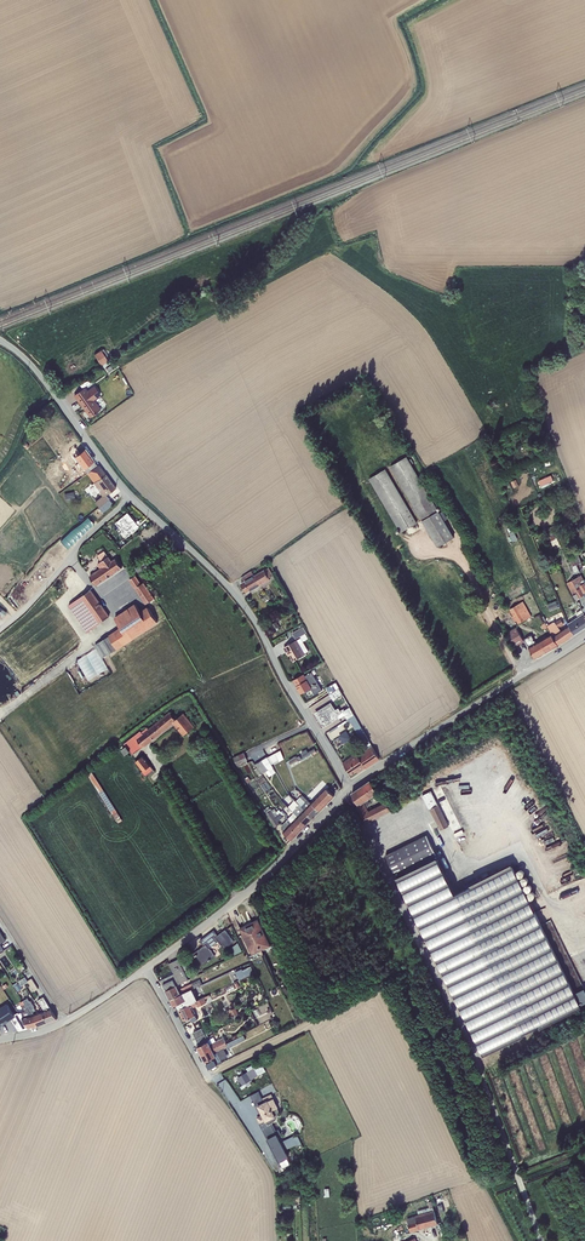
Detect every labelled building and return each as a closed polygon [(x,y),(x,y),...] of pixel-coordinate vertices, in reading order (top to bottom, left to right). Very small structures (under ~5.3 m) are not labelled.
[(104,348),(94,355),(101,365),(108,361),(106,357),(108,355),(104,348)] [(85,387),(74,394),(90,417),(101,409),(94,400),(101,395),(94,386),(88,390),(85,387)] [(74,394),(74,395),(89,417),(90,417),(74,394)] [(94,461),(85,449),(64,464),(66,467),(76,459),(83,468),(94,461)] [(438,547),(454,537),(444,521),(440,513),(412,465),(414,464),(411,459),(409,460),(407,457),(390,466),(438,547)] [(83,468),(81,470),(83,472),(75,478),(59,490),(52,480),(66,469),(63,465),(54,472),(46,477),(58,494),(87,473),(97,466),(94,461),(83,468)] [(54,472),(63,465),(60,461),(51,468),(54,472)] [(97,466),(87,473),(100,492),(99,493),(102,496),(95,502),(99,507),(109,499),(106,495),(115,488),(99,465),(97,466)] [(401,532),(417,523),(386,469),(369,479),(401,532)] [(551,475),(538,481),(541,486),(553,481),(551,475)] [(74,492),(64,494),(66,501),(75,499),(74,492)] [(109,499),(99,507),(102,512),(113,503),(109,499)] [(443,511),(440,513),(444,521),(448,519),(443,511)] [(117,525),(129,515),(128,513),(115,523),(117,525)] [(129,515),(117,525),(125,535),(138,525),(129,515)] [(90,516),(62,539),(68,547),(96,524),(90,516)] [(560,528),(558,524),(554,526),(546,529),(548,533),(552,532),(560,528)] [(138,525),(125,535),(127,537),(139,527),(138,525)] [(514,531),(510,533),(513,542),(518,540),(514,531)] [(570,550),(566,552),(573,566),(572,567),(574,573),(579,571),(576,565),(582,562),(578,555),(573,557),(570,550)] [(104,551),(97,556),(101,562),(97,564),(100,568),(89,576),(96,586),(122,568),(115,559),(112,561),(104,551)] [(576,565),(579,571),(580,572),(584,570),(584,561),(582,562),(576,565)] [(252,571),(242,577),(244,582),(241,583),(247,593),(270,579),(269,578),(274,575),(269,567),(254,576),(252,571)] [(2,585),(9,591),(19,580),(12,574),(2,585)] [(129,580),(146,604),(154,599),(144,582),(142,584),(136,575),(129,580)] [(567,583),(576,600),(579,598),(583,603),(582,604),(584,606),(582,608),(582,609),(584,614),(584,581),(584,580),(581,575),(567,583)] [(87,632),(110,616),(91,590),(68,605),(87,632)] [(523,601),(509,609),(513,616),(511,617),(514,620),(515,619),(518,624),(532,616),(523,601)] [(557,602),(548,606),(550,611),(559,608),(557,602)] [(129,642),(158,622),(148,607),(141,612),(134,603),(115,618),(122,628),(109,636),(117,649),(129,642)] [(582,609),(576,613),(578,617),(568,624),(569,625),(575,634),(584,627),(584,614),(582,609)] [(575,634),(569,625),(561,631),(559,628),(564,624),(560,618),(555,622),(555,621),(547,626),(547,628),(551,632),(550,632),(551,634),(559,645),(575,634)] [(276,621),(269,625),(271,628),(269,629),(270,631),(279,627),(276,621)] [(292,633),(296,639),(307,633),(303,626),(292,633)] [(514,647),(524,641),(516,627),(506,634),(514,647)] [(559,645),(551,634),(536,643),(531,635),(524,639),(536,659),(559,645)] [(102,658),(117,649),(109,636),(94,645),(102,658)] [(301,637),(284,647),(287,652),(288,651),(293,661),(305,654),(305,653),(309,651),(301,637)] [(314,694),(322,690),(312,673),(305,677),(304,674),(293,680),(301,694),(303,692),(304,694),(311,689),(314,694)] [(326,689),(329,694),(339,688),(336,683),(326,689)] [(339,688),(329,694),(333,700),(335,701),(335,700),(343,695),(339,688)] [(331,703),(316,713),(321,720),(320,721),(324,727),(339,717),(339,719),(345,715),(347,719),(348,719),(354,715),(350,707),(345,710),(344,708),(340,710),(339,708),(336,710),(331,703)] [(140,731),(124,744),(126,746),(122,749),(125,754),(130,751),(133,755),(143,746),(143,747),(173,724),(183,736),(195,726),(184,713),(176,720),(169,712),(148,729),(147,728),(141,732),(140,731)] [(348,719),(363,745),(370,741),(354,715),(348,719)] [(346,731),(338,736),(343,743),(351,738),(346,731)] [(370,741),(363,745),(366,750),(371,747),(373,746),(370,741)] [(357,754),(343,763),(351,775),(356,771),(358,773),(366,767),(366,768),(379,759),(371,747),(366,750),(358,756),(357,754)] [(302,756),(303,758),(316,751),(314,748),(308,751),(307,749),(302,752),(303,755),(302,756)] [(269,757),(273,764),(279,760),(279,761),(284,759),(281,750),(269,757)] [(244,752),(233,757),(238,768),(247,763),(246,761),(247,760),(244,752)] [(143,755),(135,761),(143,771),(142,772),(146,777),(154,770),(150,766),(152,765),(147,760),(146,759),(143,755)] [(296,756),(288,760),(291,765),(302,759),(300,756),(297,758),(296,756)] [(257,768),(262,774),(273,767),(267,757),(255,765),(257,768)] [(274,768),(266,772),(269,777),(276,772),(274,768)] [(92,771),(87,774),(118,823),(123,820),(92,771)] [(371,780),(352,793),(359,805),(356,806),(365,824),(391,811),(385,802),(369,811),(367,808),(368,808),(368,807),(369,807),(369,806),(369,805),(369,804),(370,804),(369,803),(369,802),(369,801),(369,800),(368,800),(379,793),(371,780)] [(319,811),(334,796),(326,788),(311,803),(319,811)] [(431,791),(422,795),(429,809),(430,809),(441,830),(449,826),(431,791)] [(319,811),(311,803),(302,795),(300,797),(306,802),(301,807),(313,818),(319,811)] [(296,802),(301,807),(306,802),(300,797),(296,802)] [(296,802),(294,800),(288,807),(294,813),(306,825),(313,818),(301,807),(296,802)] [(274,827),(280,824),(278,821),(276,817),(271,810),(269,807),(263,810),(274,827)] [(276,817),(280,813),(281,812),(279,809),(276,812),(274,808),(271,810),(276,817)] [(306,825),(294,813),(288,819),(290,826),(298,833),(306,825)] [(357,813),(351,816),(356,825),(362,822),(357,813)] [(290,826),(288,819),(281,826),(281,828),(284,831),(283,832),(291,840),(298,833),(290,826)] [(427,835),(385,855),(395,875),(436,855),(427,835)] [(397,878),(484,1055),(525,1035),(524,1033),(540,1025),(541,1027),(582,1008),(581,1005),(584,1003),(584,989),(584,988),(575,993),(512,864),(471,884),(472,886),(455,894),(437,857),(397,878)] [(249,924),(261,950),(271,946),(258,920),(249,924)] [(240,928),(253,955),(261,950),(249,924),(240,928)] [(194,953),(203,965),(215,956),(209,948),(218,941),(224,949),(234,941),(225,930),(218,935),(214,930),(200,940),(204,946),(194,953)] [(238,942),(229,950),(233,956),(243,951),(238,942)] [(166,990),(176,985),(188,979),(178,959),(169,963),(170,964),(172,963),(178,975),(170,979),(169,976),(161,980),(166,990)] [(170,979),(178,975),(172,963),(170,964),(174,974),(169,976),(170,979)] [(235,972),(239,980),(254,973),(251,966),(243,970),(242,969),(235,972)] [(17,982),(12,984),(14,987),(15,986),(18,991),(23,988),(22,986),(28,982),(34,991),(39,989),(32,978),(28,980),(25,977),(18,981),(20,983),(19,984),(17,982)] [(166,990),(170,999),(192,989),(202,984),(200,979),(178,989),(176,985),(166,990)] [(285,995),(291,992),(290,989),(287,990),(284,983),(281,985),(285,995)] [(177,1005),(179,1009),(198,1000),(192,989),(170,999),(174,1008),(175,1008),(174,1006),(177,1005)] [(192,1022),(198,1019),(193,1008),(197,1006),(198,1007),(207,1002),(205,999),(210,997),(209,995),(198,1000),(179,1009),(185,1020),(190,1018),(192,1022)] [(57,1019),(44,997),(38,1000),(45,1010),(42,1011),(47,1023),(57,1019)] [(47,1023),(42,1011),(35,1014),(33,1011),(35,1009),(33,1005),(34,1004),(31,1000),(29,1001),(28,998),(25,1000),(24,999),(22,1000),(23,1001),(39,1026),(47,1023)] [(38,1000),(36,1002),(42,1011),(45,1010),(38,1000)] [(29,1028),(39,1026),(23,1001),(20,1002),(25,1011),(22,1012),(23,1016),(29,1028)] [(0,1009),(0,1025),(1,1026),(11,1019),(19,1030),(29,1028),(23,1016),(22,1012),(19,1013),(18,1012),(14,1015),(7,1004),(0,1009)] [(229,1010),(232,1017),(239,1014),(236,1007),(229,1010)] [(267,1012),(256,1018),(259,1024),(270,1018),(267,1012)] [(193,1032),(196,1038),(205,1034),(202,1028),(193,1032)] [(198,1047),(202,1054),(226,1042),(224,1037),(216,1041),(214,1037),(208,1040),(207,1039),(205,1034),(196,1038),(200,1046),(198,1047)] [(202,1054),(205,1062),(219,1055),(218,1052),(224,1049),(228,1047),(229,1048),(236,1044),(233,1039),(226,1042),(202,1054)] [(205,1062),(209,1069),(223,1062),(222,1060),(229,1057),(224,1049),(218,1052),(219,1055),(205,1062)] [(252,1065),(246,1068),(248,1071),(238,1077),(243,1085),(241,1086),(242,1089),(247,1086),(247,1087),(251,1084),(250,1082),(253,1081),(252,1080),(266,1071),(260,1061),(252,1065)] [(259,1092),(251,1095),(259,1113),(260,1112),(262,1115),(256,1117),(280,1162),(289,1157),(285,1150),(297,1144),(298,1146),(302,1143),(298,1135),(294,1137),(293,1135),(281,1141),(279,1136),(282,1135),(279,1129),(276,1130),(272,1123),(274,1121),(276,1119),(277,1118),(278,1117),(279,1115),(279,1113),(279,1112),(279,1110),(278,1108),(271,1094),(262,1098),(259,1092)] [(407,1218),(410,1232),(438,1224),(432,1201),(428,1202),(429,1207),(417,1210),(419,1214),(416,1215),(407,1218)]
